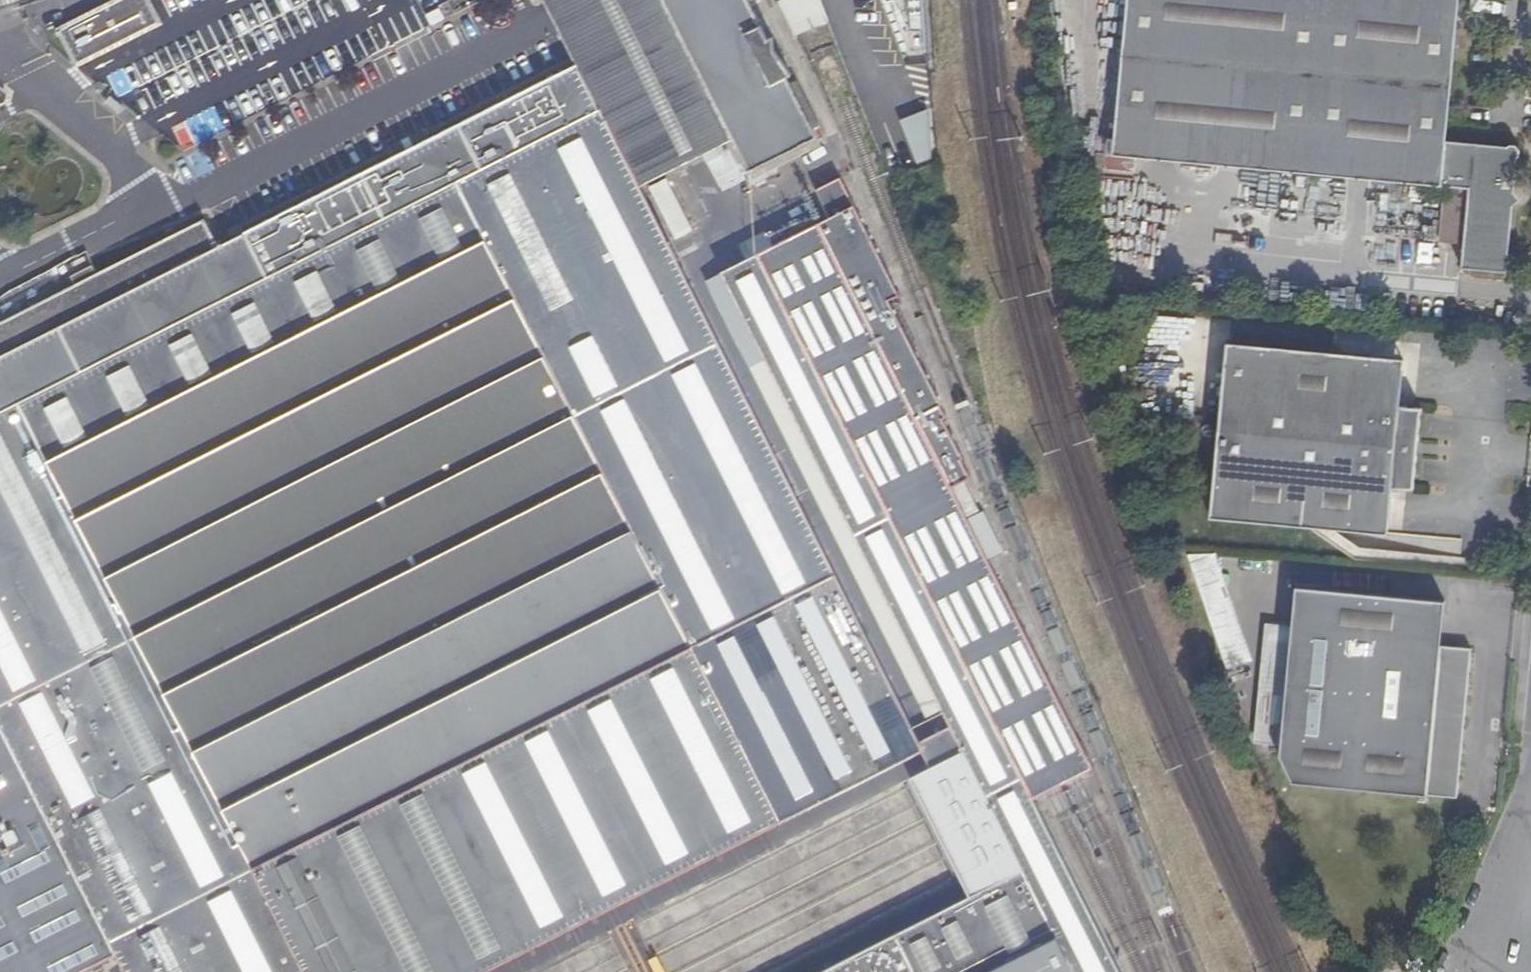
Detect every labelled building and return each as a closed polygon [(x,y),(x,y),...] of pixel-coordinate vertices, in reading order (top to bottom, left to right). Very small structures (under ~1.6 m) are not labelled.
[(61,32),(78,65),(161,21),(150,0),(121,0),(61,32)] [(577,65),(641,192),(737,143),(664,0),(546,0),(577,65)] [(750,155),(817,125),(753,0),(666,0),(750,155)] [(797,36),(831,23),(822,0),(783,0),(797,36)] [(1466,0),(1134,0),(1120,151),(1454,184),(1449,241),(1471,242),(1469,266),(1512,269),(1519,206),(1513,197),(1521,185),(1525,144),(1454,139),(1466,0)] [(220,246),(0,357),(0,971),(101,971),(117,964),(121,971),(504,971),(927,758),(641,192),(577,65),(220,246)] [(816,971),(1121,971),(1038,808),(1054,800),(1081,787),(1100,777),(958,493),(977,484),(967,466),(970,465),(949,425),(952,423),(946,411),(948,410),(894,305),(904,300),(857,209),(841,178),(816,190),(829,218),(716,269),(760,353),(927,684),(937,705),(983,801),(999,833),(1017,871),(960,899),(816,971)] [(662,186),(655,189),(679,236),(694,228),(679,199),(671,203),(662,186)] [(220,246),(208,220),(0,325),(0,357),(220,246)] [(1428,404),(1400,400),(1404,359),(1238,340),(1220,512),(1386,528),(1391,483),(1421,486),(1428,404)] [(760,353),(742,363),(919,713),(937,705),(927,684),(760,353)] [(1471,647),(1439,644),(1443,600),(1309,586),(1291,780),(1457,798),(1471,647)] [(971,872),(920,772),(702,882),(524,971),(773,971),(971,872)]
